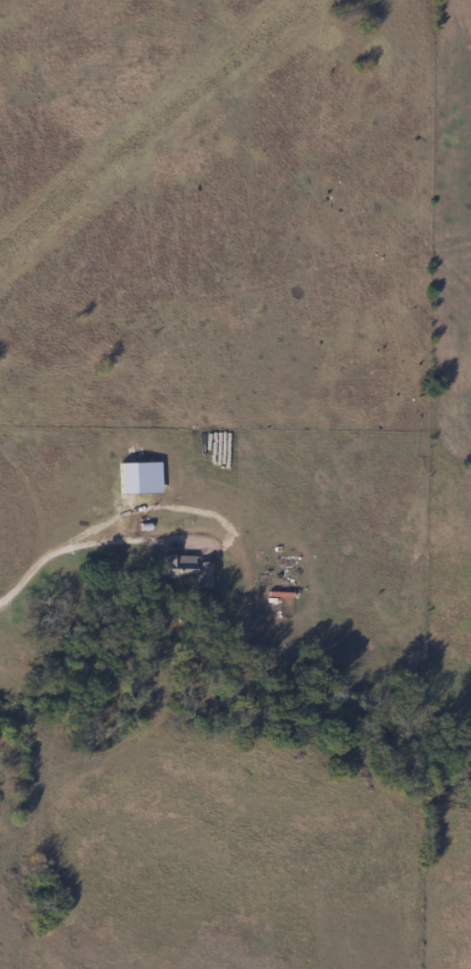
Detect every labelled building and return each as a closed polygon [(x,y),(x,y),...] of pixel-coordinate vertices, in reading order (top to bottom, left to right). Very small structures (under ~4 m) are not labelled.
[(166,580),(192,580),(192,586),(210,586),(210,564),(193,564),(193,556),(166,556),(166,580)]
